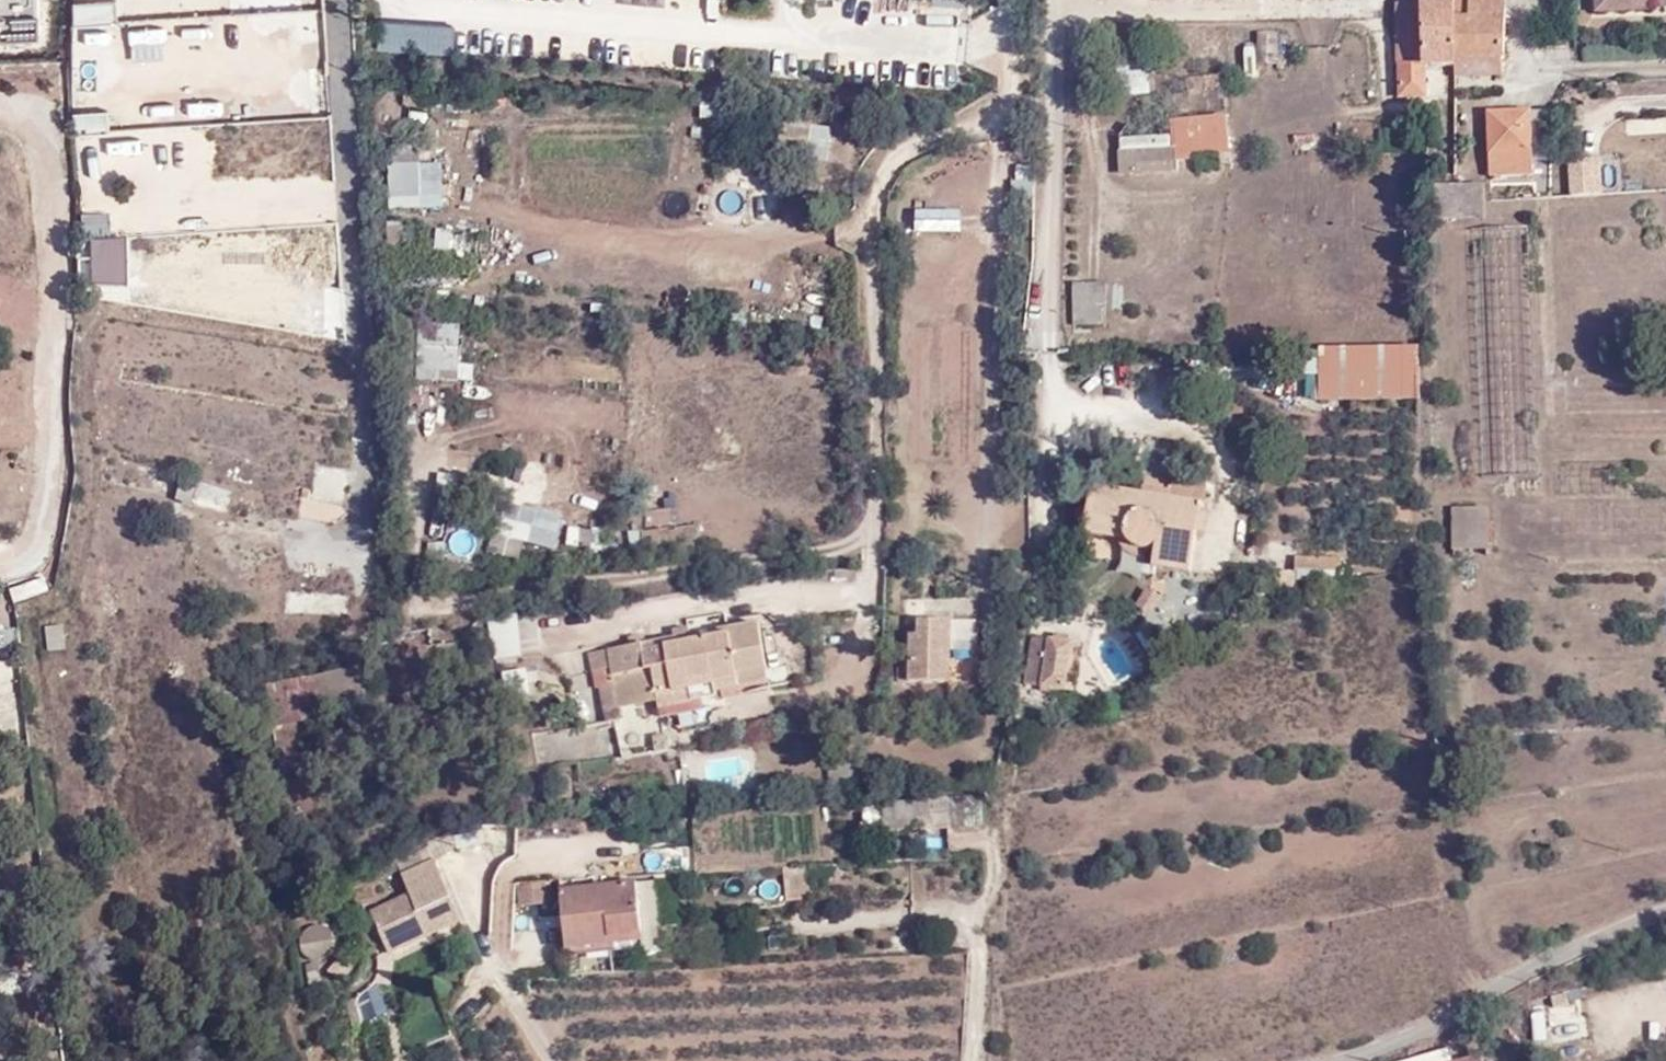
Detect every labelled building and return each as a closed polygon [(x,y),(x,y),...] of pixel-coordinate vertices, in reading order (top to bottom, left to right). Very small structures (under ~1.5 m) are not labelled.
[(34,38),(34,0),(0,0),(0,39),(34,38)] [(1504,0),(1454,0),(1454,60),(1502,59),(1504,0)] [(1650,0),(1597,0),(1598,11),(1650,9),(1650,0)] [(1454,60),(1454,3),(1424,4),(1397,4),(1398,97),(1425,98),(1424,66),(1454,67),(1454,60)] [(1258,33),(1257,65),(1277,64),(1278,34),(1258,33)] [(1503,77),(1502,59),(1454,60),(1454,67),(1454,78),(1503,77)] [(1187,79),(1188,92),(1224,89),(1223,75),(1187,79)] [(1532,175),(1530,112),(1489,113),(1491,177),(1532,175)] [(1229,152),(1226,117),(1171,122),(1173,150),(1119,152),(1120,173),(1177,171),(1177,161),(1197,159),(1197,155),(1229,152)] [(786,145),(809,149),(807,164),(826,167),(831,134),(789,127),(786,145)] [(1602,192),(1601,161),(1569,162),(1571,194),(1602,192)] [(386,167),(387,212),(444,212),(443,166),(386,167)] [(915,238),(961,237),(961,214),(914,214),(915,238)] [(436,231),(432,252),(463,258),(467,237),(436,231)] [(1074,285),(1075,324),(1105,323),(1104,284),(1074,285)] [(460,326),(420,325),(417,379),(457,382),(460,326)] [(1419,400),(1419,348),(1321,349),(1321,399),(1419,400)] [(171,500),(178,480),(141,468),(134,488),(171,500)] [(201,484),(194,508),(225,517),(232,493),(201,484)] [(1203,507),(1094,488),(1090,508),(1084,509),(1080,512),(1079,516),(1080,521),(1085,525),(1087,525),(1087,527),(1126,534),(1126,535),(1127,538),(1129,542),(1131,544),(1134,547),(1139,550),(1144,551),(1149,550),(1156,547),(1159,544),(1155,568),(1191,574),(1203,507)] [(563,519),(522,508),(518,525),(498,519),(489,553),(519,561),(524,543),(554,551),(563,519)] [(1486,511),(1454,511),(1454,548),(1487,548),(1486,511)] [(438,545),(466,566),(482,544),(454,524),(438,545)] [(1127,538),(1126,535),(1126,534),(1087,527),(1085,536),(1120,542),(1122,547),(1132,555),(1137,558),(1147,559),(1146,566),(1155,568),(1159,544),(1156,547),(1149,550),(1144,551),(1139,550),(1134,547),(1131,544),(1129,542),(1127,538)] [(627,542),(698,538),(697,529),(626,533),(627,542)] [(352,577),(289,574),(288,591),(374,595),(376,558),(353,557),(352,577)] [(1340,578),(1341,559),(1296,558),(1296,572),(1281,574),(1278,577),(1277,585),(1280,588),(1284,588),(1290,586),(1294,582),(1296,576),(1340,578)] [(517,615),(489,619),(496,661),(522,658),(517,615)] [(950,673),(951,622),(918,621),(917,636),(910,636),(910,672),(950,673)] [(589,655),(592,672),(611,669),(614,686),(600,688),(606,724),(623,721),(621,709),(658,702),(660,711),(692,705),(692,703),(716,699),(715,693),(769,683),(758,625),(718,633),(719,637),(691,643),(689,628),(673,631),(674,639),(646,644),(645,636),(629,639),(631,648),(589,655)] [(47,652),(65,651),(63,629),(46,630),(47,652)] [(1026,685),(1065,691),(1073,643),(1034,637),(1026,685)] [(1065,691),(1073,692),(1081,645),(1073,643),(1065,691)] [(614,686),(611,669),(592,672),(596,689),(600,688),(614,686)] [(504,676),(509,701),(526,697),(521,672),(504,676)] [(950,684),(950,673),(898,672),(898,683),(950,684)] [(692,705),(660,711),(662,720),(694,714),(692,705)] [(667,753),(664,736),(654,738),(656,755),(667,753)] [(932,795),(934,827),(951,826),(949,794),(932,795)] [(984,827),(982,794),(951,796),(953,829),(984,827)] [(410,895),(370,912),(389,954),(391,953),(461,922),(434,860),(401,875),(410,895)] [(807,896),(804,865),(784,867),(786,897),(807,896)] [(549,882),(517,885),(519,907),(551,904),(549,882)] [(662,928),(656,882),(605,888),(610,940),(644,936),(643,930),(662,928)] [(611,947),(605,888),(561,893),(568,952),(611,947)] [(335,951),(336,944),(335,938),(332,932),(327,928),(320,926),(314,926),(308,928),(303,932),(300,938),(299,944),(300,951),(303,956),(308,961),(314,963),(321,963),(327,960),(332,956),(335,951)] [(664,946),(662,928),(643,930),(644,936),(610,940),(612,952),(664,946)] [(374,982),(370,988),(359,996),(355,1002),(361,1027),(400,1013),(391,986),(395,961),(391,953),(389,954),(378,958),(378,969),(377,975),(374,982)] [(1482,1053),(1450,1060),(1484,1060),(1482,1053)]
